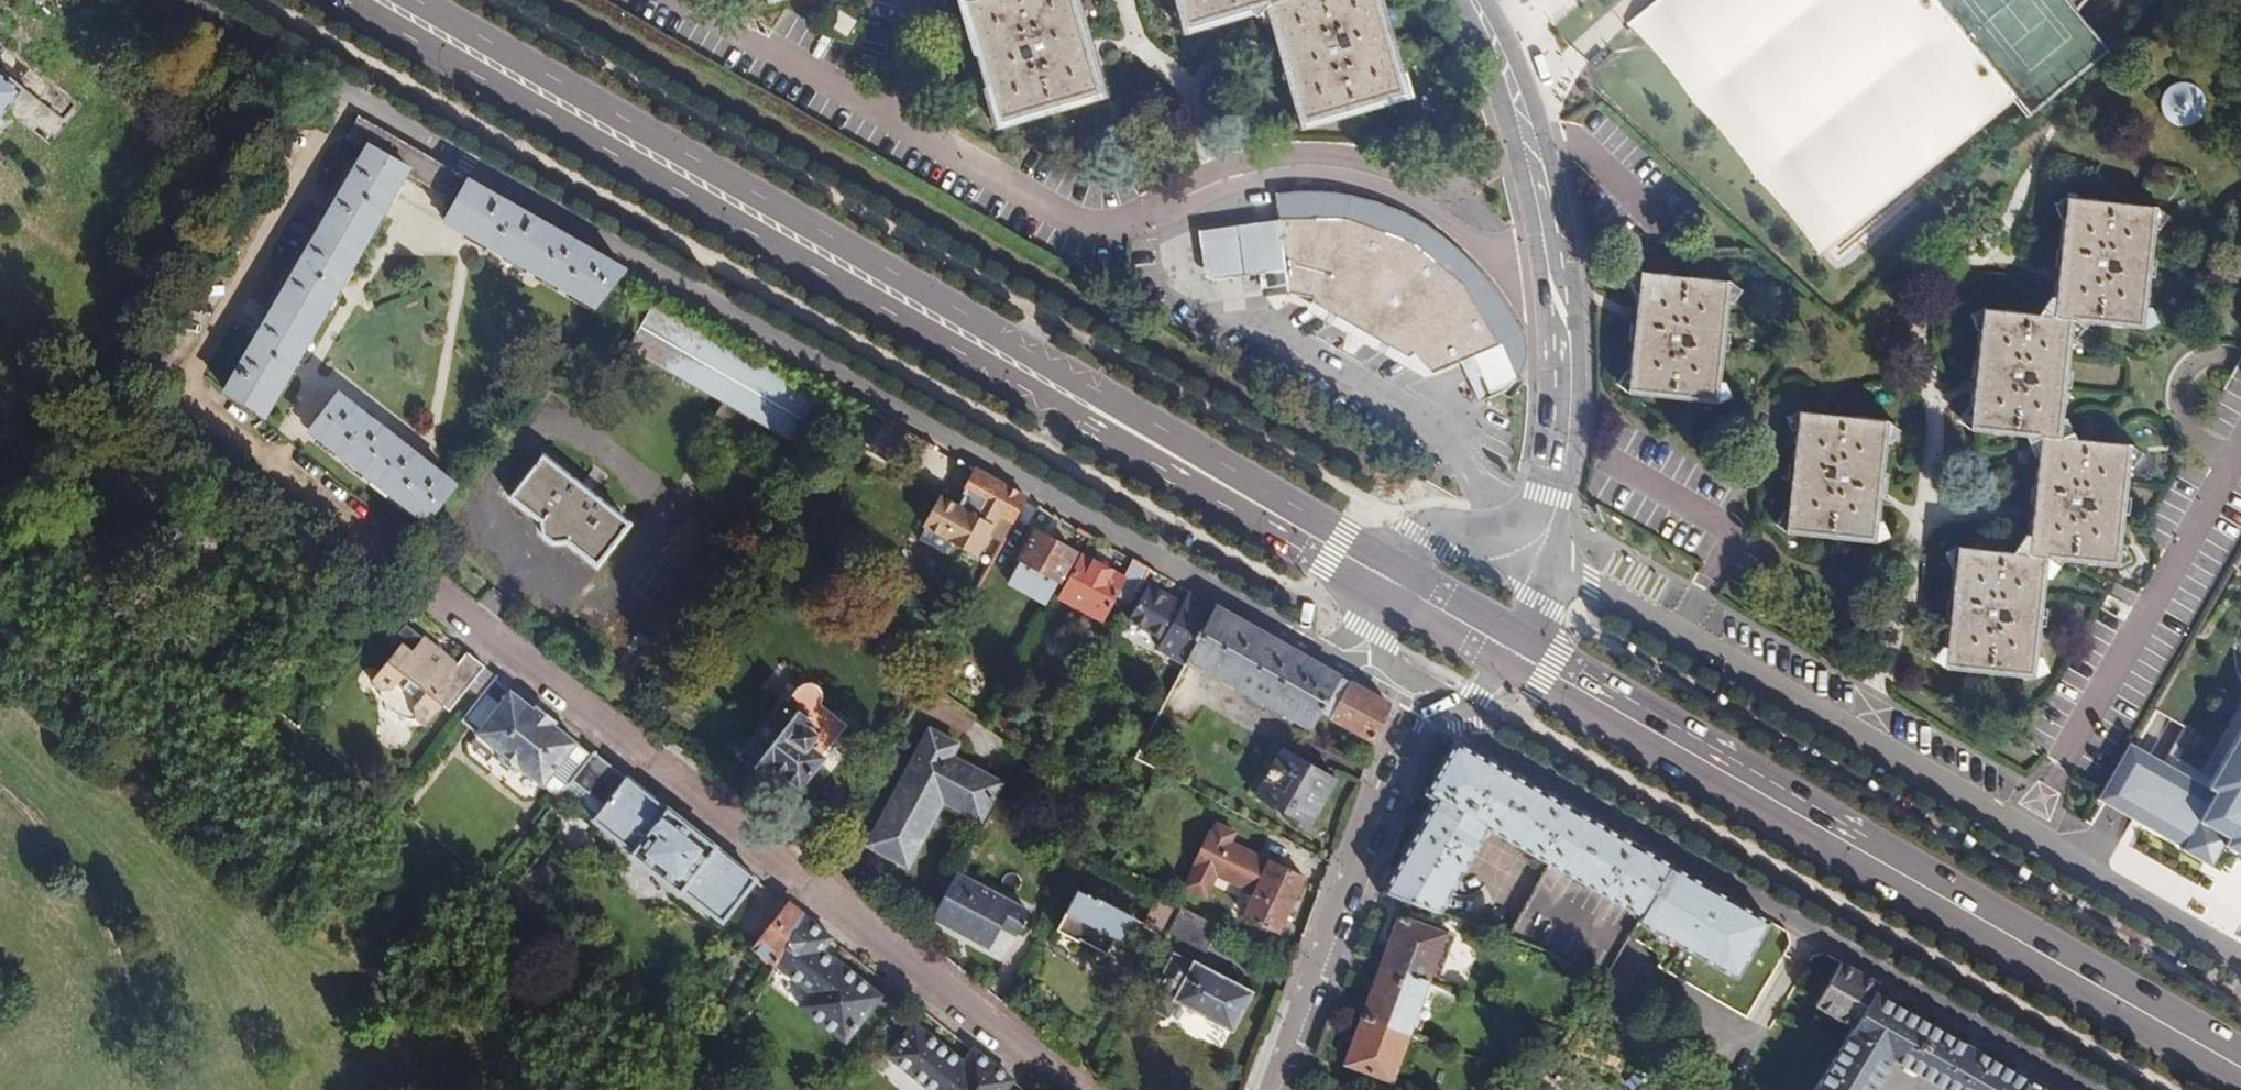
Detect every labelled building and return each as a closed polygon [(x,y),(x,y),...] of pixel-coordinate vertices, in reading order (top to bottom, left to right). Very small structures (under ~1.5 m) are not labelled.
[(966,3),(1001,122),(1058,106),(1100,94),(1084,40),(1073,0),(975,0),(966,3)] [(1191,27),(1274,5),(1290,63),(1307,123),(1406,96),(1380,0),(1183,0),(1191,27)] [(2029,112),(2107,48),(2075,9),(2068,0),(1935,0),(2029,112)] [(2075,9),(2082,0),(2068,0),(2075,9)] [(863,24),(839,11),(827,32),(851,45),(863,24)] [(8,99),(35,119),(64,82),(0,31),(0,109),(8,99)] [(431,153),(360,113),(348,133),(366,144),(228,387),(267,411),(408,169),(418,175),(431,153)] [(469,175),(431,153),(418,175),(455,198),(469,175)] [(596,303),(627,265),(469,175),(455,198),(446,215),(596,303)] [(1282,219),(1265,221),(1270,270),(1272,290),(1289,288),(1316,294),(1315,302),(1356,325),(1410,356),(1417,352),(1433,372),(1470,357),(1483,390),(1490,400),(1500,405),(1508,404),(1513,403),(1518,400),(1521,395),(1523,391),(1524,380),(1523,367),(1520,355),(1508,318),(1498,300),(1491,291),(1486,282),(1480,273),(1465,256),(1456,246),(1447,240),(1428,226),(1412,217),(1392,208),(1376,202),(1351,195),(1317,191),(1301,191),(1278,192),(1282,219)] [(2154,207),(2064,198),(2056,270),(2052,317),(1981,310),(1974,379),(1968,431),(2039,439),(2033,508),(2028,556),(1958,549),(1952,610),(1945,669),(2036,678),(2048,561),(2119,568),(2130,445),(2059,438),(2071,322),(2142,329),(2154,207)] [(1270,270),(1265,221),(1202,229),(1208,276),(1270,270)] [(1727,279),(1639,271),(1627,398),(1715,406),(1727,279)] [(622,358),(790,434),(810,391),(642,315),(622,358)] [(342,391),(312,427),(427,517),(457,480),(342,391)] [(1886,423),(1797,415),(1785,536),(1875,545),(1879,497),(1886,423)] [(631,519),(544,452),(511,494),(540,516),(542,530),(552,538),(567,538),(598,562),(631,519)] [(1027,494),(977,465),(964,489),(975,495),(971,502),(992,514),(996,507),(1015,518),(1027,494)] [(249,504),(229,489),(219,501),(208,501),(192,522),(193,533),(184,545),(189,549),(178,564),(193,577),(208,559),(214,565),(226,551),(225,545),(229,542),(231,542),(234,541),(237,538),(239,534),(238,531),(240,527),(246,525),(256,513),(248,506),(249,504)] [(734,546),(689,514),(661,554),(705,587),(734,546)] [(1076,547),(1038,526),(1013,572),(1046,591),(1054,589),(1076,547)] [(1124,574),(1082,552),(1060,592),(1102,614),(1117,590),(1133,599),(1152,565),(1133,554),(1124,574)] [(1158,646),(1185,662),(1189,655),(1216,601),(1189,586),(1181,600),(1150,584),(1130,619),(1162,636),(1158,646)] [(1341,673),(1216,601),(1189,655),(1312,726),(1323,706),(1341,673)] [(488,663),(468,648),(459,662),(450,654),(445,661),(429,650),(435,642),(408,620),(396,635),(402,640),(374,678),(389,689),(386,695),(410,711),(413,709),(430,721),(444,701),(452,708),(488,663)] [(445,661),(450,654),(435,642),(429,650),(445,661)] [(1388,700),(1341,673),(1323,706),(1375,737),(1388,700)] [(512,687),(496,676),(462,718),(478,729),(478,730),(498,748),(499,757),(512,767),(522,766),(544,783),(545,782),(560,792),(593,751),(578,740),(580,739),(555,720),(557,718),(549,712),(545,718),(539,715),(544,708),(537,702),(535,704),(513,685),(512,687)] [(800,781),(848,721),(821,699),(825,693),(825,690),(822,683),(819,680),(815,677),(811,676),(806,677),(800,683),(787,700),(785,699),(745,751),(770,769),(777,761),(800,781)] [(545,718),(549,712),(544,708),(539,715),(545,718)] [(2199,813),(2227,830),(2223,837),(2240,847),(2238,852),(2240,854),(2240,723),(2207,781),(2215,785),(2199,813)] [(959,743),(932,728),(871,832),(903,849),(926,813),(923,810),(941,777),(949,783),(946,790),(984,811),(1002,782),(952,753),(959,743)] [(2211,858),(2223,837),(2227,830),(2199,813),(2215,785),(2207,781),(2132,737),(2101,791),(2182,839),(2181,841),(2211,858)] [(1561,798),(1456,739),(1429,791),(1439,797),(1397,869),(1422,884),(1415,900),(1439,909),(1488,825),(1531,850),(1561,798)] [(1336,774),(1284,745),(1257,792),(1308,822),(1336,774)] [(758,875),(625,772),(593,816),(633,846),(631,851),(681,889),(683,886),(724,918),(758,875)] [(1572,804),(1561,798),(1531,850),(1542,857),(1572,804)] [(1550,861),(1509,932),(1546,945),(1605,980),(1630,934),(1645,909),(1672,861),(1572,804),(1542,857),(1550,861)] [(1218,870),(1255,889),(1271,858),(1231,839),(1236,829),(1218,820),(1213,829),(1211,829),(1196,860),(1197,860),(1187,882),(1207,892),(1218,870)] [(1306,875),(1271,857),(1271,858),(1255,889),(1244,911),(1279,929),(1306,875)] [(1770,918),(1672,861),(1645,909),(1680,929),(1674,941),(1688,948),(1674,973),(1691,983),(1704,958),(1721,966),(1737,976),(1770,918)] [(1027,910),(956,868),(931,912),(988,943),(1000,921),(1017,929),(1027,910)] [(1397,869),(1384,890),(1415,900),(1422,884),(1397,869)] [(1097,894),(1081,886),(1060,925),(1079,936),(1082,934),(1109,949),(1125,923),(1129,927),(1137,914),(1127,907),(1130,901),(1101,885),(1097,894)] [(1174,905),(1161,896),(1146,924),(1161,932),(1174,905)] [(804,911),(790,900),(756,943),(778,961),(804,911)] [(1206,948),(1218,923),(1183,905),(1170,929),(1206,948)] [(1645,909),(1630,934),(1667,955),(1674,941),(1680,929),(1645,909)] [(804,911),(778,961),(812,988),(801,1003),(847,1038),(883,992),(837,956),(836,958),(822,947),(833,934),(804,911)] [(1401,915),(1384,962),(1429,977),(1445,931),(1401,915)] [(1674,941),(1667,955),(1661,965),(1674,973),(1688,948),(1674,941)] [(1195,963),(1175,954),(1149,1004),(1170,1015),(1179,999),(1233,1027),(1252,990),(1196,960),(1195,963)] [(1706,992),(1721,966),(1704,958),(1691,983),(1706,992)] [(1880,981),(1843,959),(1819,1003),(1854,1024),(1875,988),(1880,981)] [(1429,977),(1384,962),(1365,1014),(1409,1031),(1429,977)] [(1854,1024),(1815,1089),(1871,1089),(1892,1056),(1950,1089),(1992,1089),(2000,1084),(2010,1066),(1978,1048),(1983,1040),(1972,1034),(1967,1041),(1897,1001),(1900,993),(1889,986),(1885,993),(1875,988),(1854,1024)] [(1409,1031),(1365,1014),(1348,1061),(1392,1077),(1409,1031)] [(975,1046),(965,1059),(916,1020),(891,1052),(936,1089),(1003,1089),(1014,1077),(975,1046)] [(1992,1089),(2020,1089),(2028,1076),(2010,1066),(2000,1084),(1992,1089)] [(2028,1076),(2020,1089),(2051,1089),(2028,1076)]
